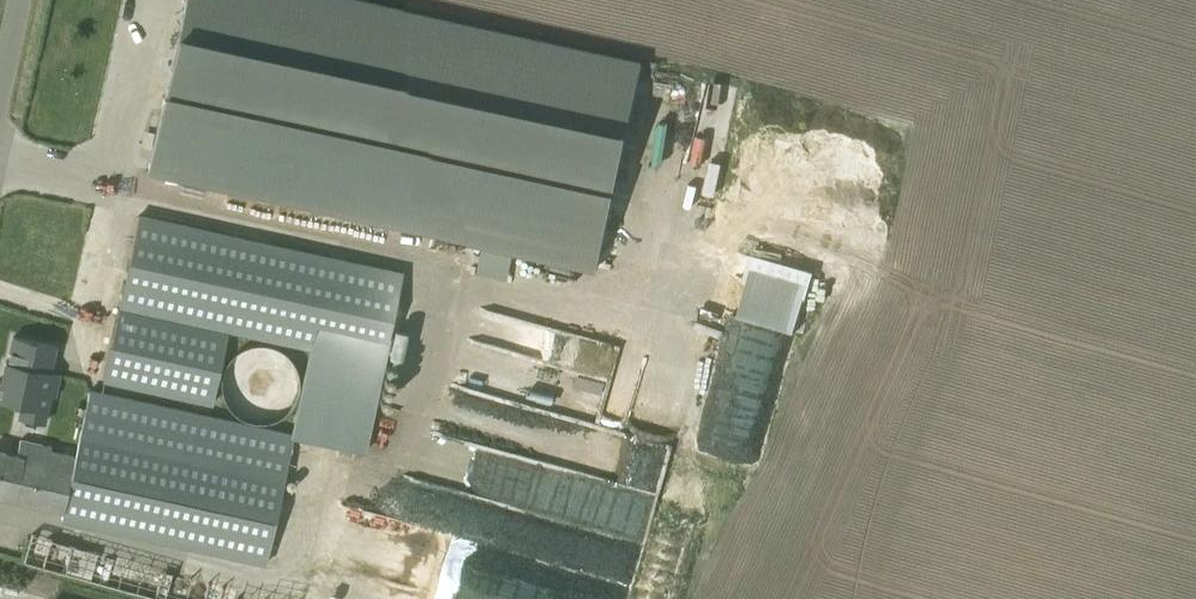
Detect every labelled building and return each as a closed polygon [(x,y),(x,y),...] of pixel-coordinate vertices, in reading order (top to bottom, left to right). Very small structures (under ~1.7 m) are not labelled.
[(146,169),(596,267),(640,64),(346,0),(183,0),(146,169)] [(723,135),(690,145),(694,157),(727,147),(723,135)] [(290,432),(289,438),(363,454),(390,332),(399,271),(137,214),(100,382),(211,405),(227,333),(305,351),(290,432)] [(10,336),(5,361),(1,360),(0,367),(0,400),(18,404),(15,418),(43,424),(53,369),(50,369),(55,344),(10,336)] [(295,390),(296,383),(296,377),(294,370),(290,363),(285,356),(279,351),(272,347),(265,346),(257,345),(251,346),(242,349),(235,353),(231,356),(226,363),(223,369),(221,376),(220,385),(221,391),(224,399),(228,406),(233,411),(240,416),(246,419),(255,420),(261,420),(274,417),(281,413),(286,409),(290,403),(294,396),(295,390)] [(469,379),(523,389),(530,353),(489,345),(485,364),(472,362),(469,379)] [(262,564),(289,438),(290,432),(86,389),(73,453),(49,448),(49,446),(17,439),(14,455),(0,452),(0,497),(60,510),(58,521),(262,564)] [(22,562),(153,598),(295,598),(264,589),(261,596),(30,533),(22,562)] [(626,584),(604,580),(602,591),(567,585),(564,598),(623,598),(626,584)]
